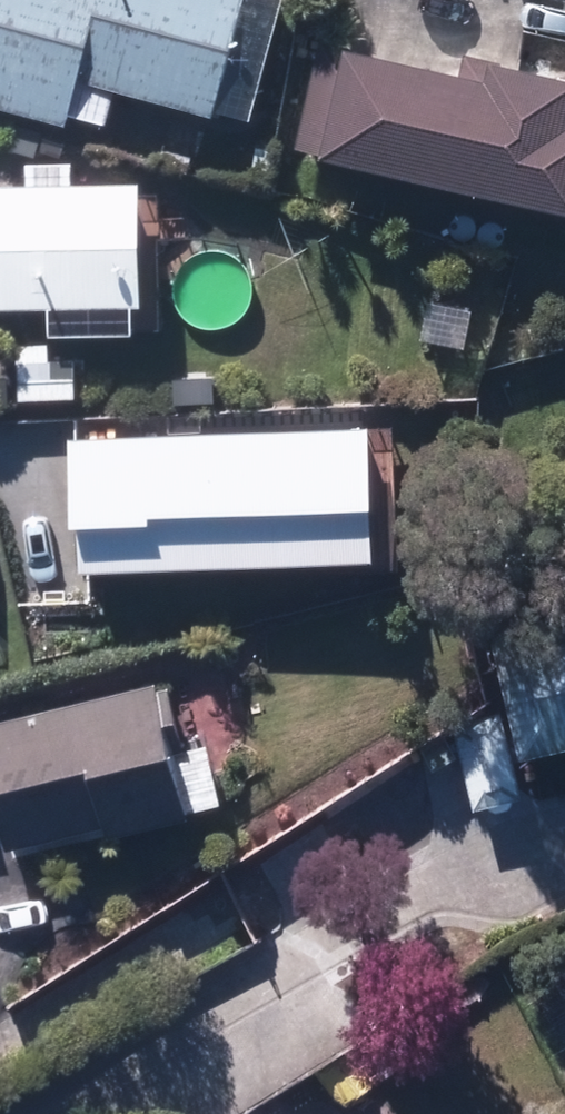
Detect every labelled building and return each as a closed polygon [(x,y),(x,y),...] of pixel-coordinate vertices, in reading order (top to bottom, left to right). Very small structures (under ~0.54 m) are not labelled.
[(66,130),(69,118),(90,123),(98,91),(214,121),(246,0),(0,0),(0,112),(66,130)] [(318,162),(564,221),(564,138),(561,136),(564,119),(564,90),(497,74),(498,66),(464,59),(458,85),(353,60),(354,54),(321,45),(297,150),(320,155),(318,162)] [(6,153),(39,160),(43,138),(12,130),(6,153)] [(139,185),(73,187),(73,169),(23,170),(23,188),(0,188),(0,313),(84,311),(100,311),(141,310),(139,185)] [(122,318),(123,346),(158,345),(158,319),(122,318)] [(8,415),(7,347),(0,348),(0,415),(8,415)] [(16,349),(18,405),(75,405),(73,363),(50,365),(49,348),(16,349)] [(75,442),(80,574),(374,564),(369,431),(75,442)] [(518,761),(564,751),(564,630),(492,647),(518,761)] [(4,854),(102,831),(104,841),(184,823),(183,814),(217,807),(204,752),(169,760),(168,752),(181,748),(168,691),(154,694),(153,689),(0,726),(0,839),(4,854)] [(455,725),(475,811),(522,802),(502,716),(455,725)] [(399,1024),(419,1055),(449,1038),(428,1004),(399,1024)] [(356,1052),(378,1086),(418,1060),(397,1027),(356,1052)]
